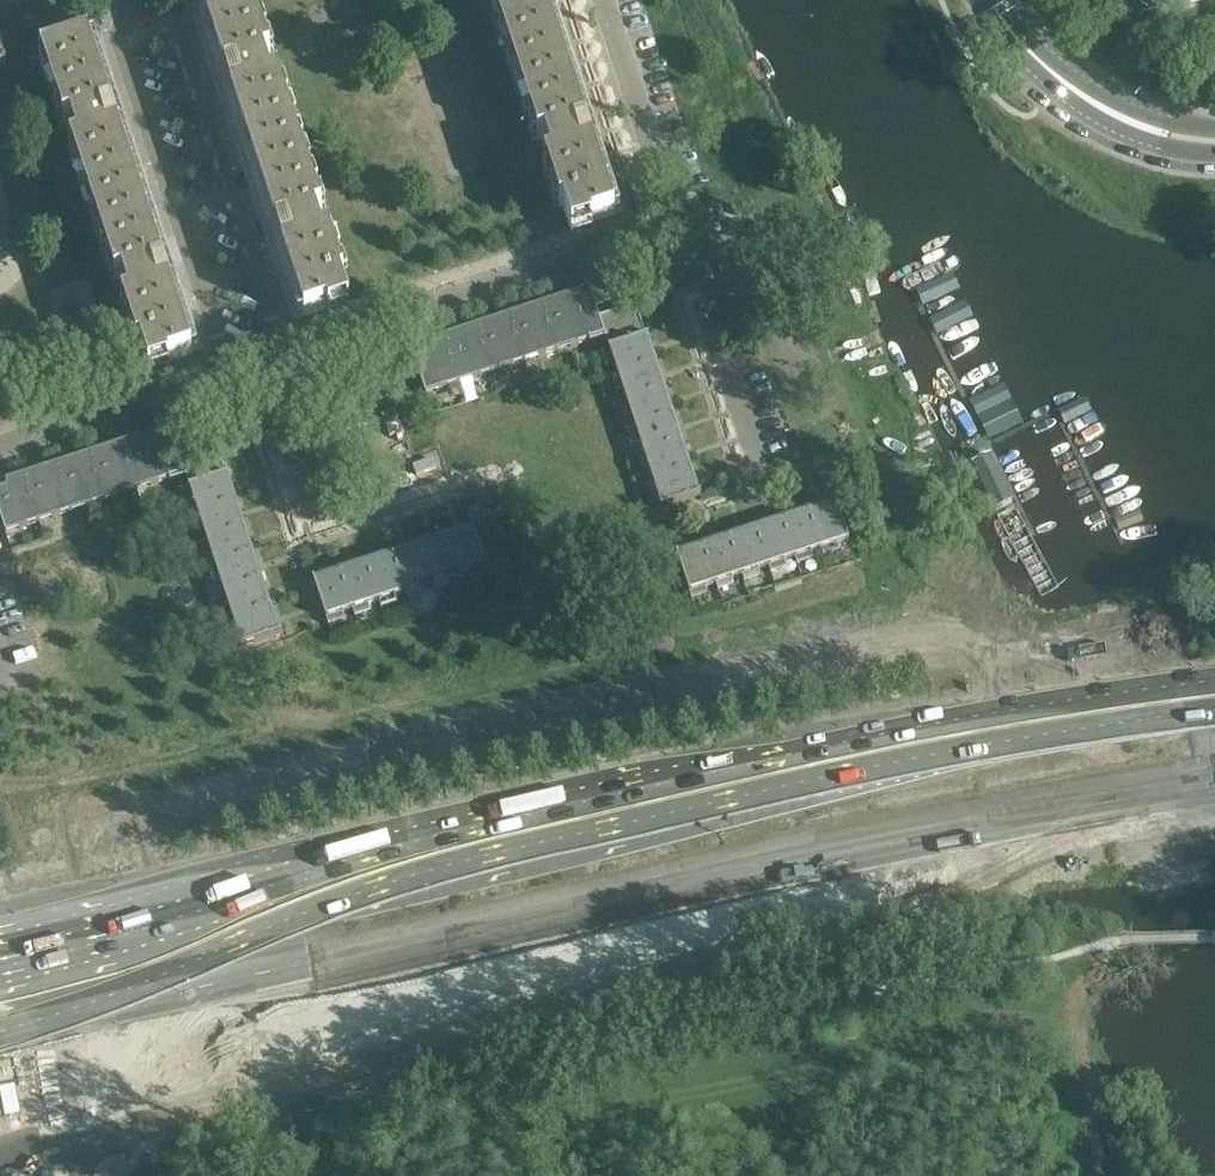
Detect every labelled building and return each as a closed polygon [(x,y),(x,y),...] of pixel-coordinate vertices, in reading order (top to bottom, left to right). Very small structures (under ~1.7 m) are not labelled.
[(252,0),(217,0),(190,9),(294,323),(352,304),(252,0)] [(555,0),(491,0),(567,233),(625,214),(555,0)] [(1160,9),(1208,0),(1158,0),(1160,9)] [(203,353),(150,190),(100,39),(42,58),(145,372),(203,353)] [(426,394),(605,338),(599,318),(590,291),(582,294),(584,300),(414,356),(413,356),(412,356),(426,397),(427,397),(426,394)] [(605,338),(609,350),(646,337),(636,306),(599,318),(605,338)] [(602,353),(611,380),(655,365),(647,339),(648,339),(648,337),(646,337),(609,350),(602,353)] [(611,380),(620,406),(664,392),(655,365),(611,380)] [(620,406),(628,432),(673,418),(664,392),(620,406)] [(628,432),(637,459),(682,445),(673,418),(628,432)] [(179,457),(170,430),(162,432),(164,439),(0,493),(0,517),(6,536),(7,535),(7,533),(185,475),(179,457)] [(179,457),(185,475),(189,489),(227,477),(216,444),(179,457)] [(637,459),(646,485),(690,471),(682,445),(637,459)] [(690,471),(646,485),(655,512),(701,497),(700,496),(699,496),(690,471)] [(189,489),(198,515),(235,503),(227,479),(228,479),(227,477),(189,489)] [(836,506),(810,514),(822,550),(849,542),(836,502),(835,502),(836,506)] [(198,515),(207,542),(243,529),(235,503),(198,515)] [(810,514),(784,523),(796,559),(822,550),(810,514)] [(784,523),(757,532),(769,568),(796,559),(784,523)] [(207,542),(215,568),(252,556),(243,529),(207,542)] [(471,531),(447,539),(459,576),(485,567),(472,529),(471,529),(471,531)] [(757,532),(731,541),(743,577),(769,568),(757,532)] [(447,539),(420,548),(432,585),(459,576),(447,539)] [(731,541),(704,550),(716,585),(743,577),(731,541)] [(420,548),(393,557),(406,594),(432,585),(420,548)] [(716,585),(704,550),(680,558),(678,554),(676,555),(689,594),(716,585)] [(215,568),(224,595),(261,582),(252,556),(215,568)] [(393,557),(367,566),(379,603),(406,594),(393,557)] [(367,566),(340,575),(352,612),(379,603),(367,566)] [(352,612),(340,575),(315,583),(314,581),(313,582),(326,621),(352,612)] [(224,595),(233,621),(269,609),(261,582),(224,595)] [(269,609),(233,621),(242,649),(281,636),(280,635),(278,636),(269,609)]
